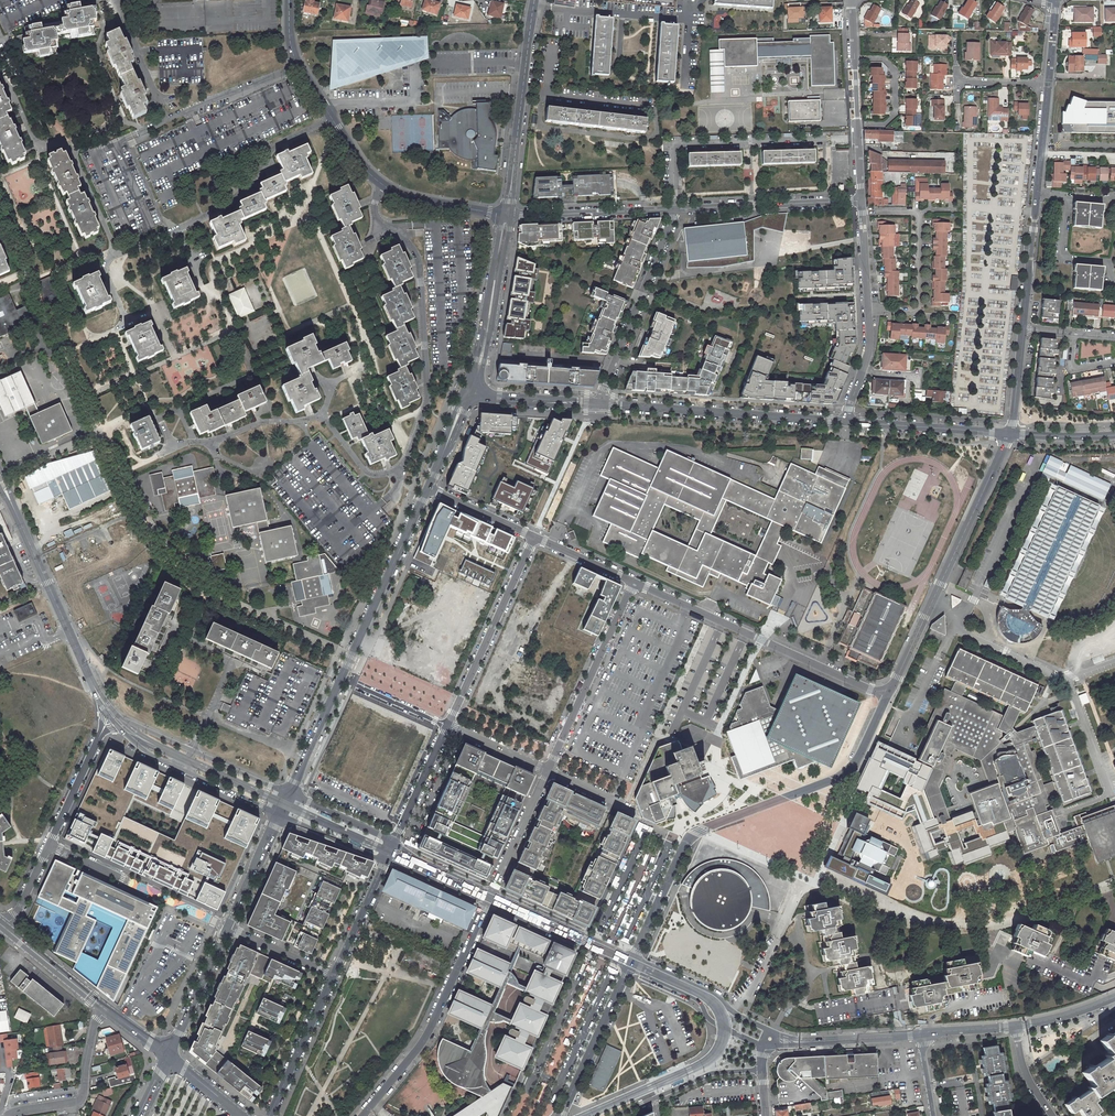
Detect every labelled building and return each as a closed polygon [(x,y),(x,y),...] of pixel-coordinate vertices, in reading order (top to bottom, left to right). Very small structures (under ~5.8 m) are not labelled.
[(7,34),(48,16),(41,0),(0,0),(0,20),(7,34)] [(48,16),(82,0),(41,0),(48,16)] [(309,13),(317,15),(320,4),(314,2),(314,1),(314,0),(306,0),(303,12),(309,13)] [(369,6),(367,6),(365,13),(379,17),(380,14),(382,14),(383,8),(382,8),(384,0),(371,0),(369,6)] [(714,5),(771,9),(771,0),(714,0),(714,5)] [(905,9),(902,14),(910,19),(919,4),(912,0),(907,9),(905,9)] [(976,4),(969,0),(964,9),(962,8),(959,13),(968,18),(976,4)] [(436,14),(440,4),(430,1),(429,4),(425,2),(422,10),(436,14)] [(935,10),(932,15),(940,20),(948,5),(941,1),(936,11),(935,10)] [(490,8),(491,8),(491,9),(490,9),(489,16),(500,18),(504,5),(491,2),(490,8)] [(800,3),(787,4),(787,9),(788,19),(797,18),(802,18),(802,8),(800,8),(800,3)] [(994,22),(1004,8),(998,4),(992,13),(990,12),(987,17),(994,22)] [(100,28),(97,8),(81,11),(80,5),(69,7),(64,10),(66,20),(23,28),(25,40),(22,41),(24,54),(33,53),(34,58),(57,54),(56,49),(58,48),(57,42),(95,36),(95,32),(97,32),(96,29),(100,28)] [(348,21),(350,16),(349,15),(351,7),(337,5),(334,19),(348,21)] [(472,11),(470,10),(470,8),(456,5),(454,17),(459,18),(459,17),(468,19),(469,14),(471,14),(472,11)] [(864,27),(873,28),(873,24),(881,9),(874,5),(868,15),(867,14),(864,19),(864,24),(864,27)] [(1038,32),(1038,28),(1031,28),(1027,26),(1030,21),(1029,20),(1034,10),(1027,7),(1018,21),(1019,21),(1019,32),(1038,32)] [(832,16),(831,16),(831,8),(820,8),(820,22),(832,22),(832,16)] [(1074,23),(1092,22),(1092,9),(1082,9),(1082,11),(1074,11),(1074,23)] [(1105,9),(1105,22),(1114,22),(1114,9),(1105,9)] [(728,12),(714,12),(713,28),(728,28),(728,12)] [(596,18),(591,74),(608,75),(612,19),(596,18)] [(968,30),(980,31),(980,22),(974,22),(974,28),(968,27),(968,30)] [(660,25),(656,82),(673,83),(677,26),(660,25)] [(908,29),(898,28),(898,43),(899,43),(899,50),(910,51),(910,43),(908,43),(909,34),(908,34),(908,29)] [(105,46),(123,86),(120,88),(133,119),(146,113),(143,107),(147,105),(130,66),(133,64),(119,31),(105,38),(108,45),(105,46)] [(1069,41),(1069,47),(1085,47),(1085,33),(1080,33),(1080,32),(1076,32),(1076,33),(1072,33),(1072,40),(1069,41)] [(724,68),(758,67),(758,60),(763,60),(762,58),(802,56),(802,58),(811,58),(812,86),(836,85),(834,42),(831,42),(830,35),(810,36),(810,39),(793,39),(793,42),(774,43),(774,38),(719,40),(719,50),(709,50),(709,59),(724,59),(724,68)] [(948,36),(936,36),(936,40),(930,40),(930,46),(931,48),(934,48),(936,46),(936,45),(943,45),(943,46),(946,46),(946,41),(948,42),(951,38),(948,36)] [(158,55),(158,56),(159,70),(159,78),(160,86),(205,85),(203,52),(203,48),(202,39),(158,41),(158,48),(158,55)] [(930,46),(930,40),(929,40),(928,46),(931,49),(935,49),(938,46),(943,46),(943,45),(936,45),(936,46),(934,48),(931,48),(930,46)] [(337,81),(380,70),(382,66),(387,68),(426,57),(425,41),(335,44),(337,81)] [(1012,55),(1012,43),(997,42),(997,41),(991,41),(991,53),(1006,53),(1006,55),(1012,55)] [(980,43),(967,43),(967,53),(968,53),(968,60),(979,61),(980,43)] [(1107,54),(1099,54),(1099,55),(1098,59),(1098,63),(1107,63),(1107,54)] [(1069,62),(1067,62),(1067,65),(1069,65),(1068,71),(1083,71),(1083,65),(1085,66),(1085,62),(1083,62),(1083,57),(1069,56),(1069,62)] [(1017,61),(1011,61),(1011,68),(1017,69),(1021,69),(1027,70),(1028,58),(1017,58),(1017,61)] [(709,59),(711,93),(726,93),(724,68),(724,59),(709,59)] [(906,71),(906,75),(915,75),(915,71),(916,71),(917,62),(906,62),(906,67),(907,67),(907,71),(906,71)] [(946,65),(934,64),(934,74),(934,79),(931,78),(931,89),(943,89),(943,78),(943,75),(944,75),(946,75),(946,65)] [(873,76),(883,77),(883,72),(882,72),(882,69),(872,68),(872,72),(871,72),(871,76),(873,76)] [(915,79),(915,75),(906,75),(906,79),(906,82),(905,82),(905,88),(916,88),(916,79),(915,79)] [(291,76),(232,103),(199,118),(201,125),(189,130),(186,123),(137,146),(135,147),(164,211),(185,201),(175,179),(310,119),(291,76)] [(884,84),(874,84),(874,87),(873,87),(873,92),(874,92),(885,92),(885,88),(884,88),(884,84)] [(10,161),(12,165),(16,163),(15,162),(18,160),(19,162),(24,160),(23,156),(25,155),(10,121),(9,122),(6,114),(11,112),(0,86),(0,146),(8,163),(10,161)] [(1000,97),(1007,98),(1009,87),(1002,86),(1000,97)] [(787,101),(787,121),(820,120),(819,95),(807,96),(807,100),(787,101)] [(1114,133),(1114,102),(1084,102),(1071,97),(1068,105),(1066,105),(1063,113),(1061,112),(1061,124),(1063,131),(1068,128),(1071,132),(1114,133)] [(1008,121),(1008,109),(1002,109),(998,109),(998,107),(998,99),(989,98),(988,116),(1002,117),(1001,121),(1008,121)] [(885,100),(875,99),(875,103),(873,103),(873,107),(886,107),(886,103),(885,103),(885,100)] [(906,109),(906,112),(915,113),(915,109),(916,109),(916,99),(906,99),(905,105),(907,105),(907,109),(906,109)] [(944,100),(935,100),(935,106),(934,120),(943,120),(944,100)] [(473,107),(469,107),(467,107),(464,107),(459,108),(457,109),(452,112),(450,115),(447,117),(438,109),(433,109),(434,148),(447,148),(450,150),(452,153),(454,154),(459,156),(464,158),(467,158),(469,158),(473,158),(476,157),(477,167),(495,169),(496,153),(492,153),(494,134),(494,129),(493,125),(491,120),(489,117),(486,114),(489,101),(474,102),(475,107),(473,107)] [(1018,103),(1014,102),(1014,110),(1018,110),(1018,115),(1028,115),(1028,104),(1023,104),(1018,104),(1018,103)] [(886,107),(873,107),(873,111),(874,111),(874,115),(884,115),(884,111),(885,111),(886,107)] [(976,107),(964,107),(964,122),(962,122),(962,127),(976,127),(976,107)] [(547,108),(545,122),(644,133),(646,120),(547,108)] [(915,113),(906,112),(906,117),(906,120),(905,120),(905,126),(916,126),(916,116),(915,116),(915,113)] [(392,115),(392,124),(403,124),(403,115),(392,115)] [(866,130),(866,139),(879,139),(879,131),(866,130)] [(887,131),(886,141),(893,142),(893,136),(903,137),(904,131),(892,131),(887,131)] [(80,155),(120,243),(164,224),(123,136),(80,155)] [(303,156),(310,152),(306,144),(285,154),(284,152),(276,156),(283,172),(259,183),(263,191),(240,202),(243,209),(218,220),(217,218),(210,221),(218,239),(215,241),(218,248),(235,241),(237,244),(244,240),(236,221),(265,209),(261,201),(285,190),(282,183),(302,174),(303,177),(311,174),(303,156)] [(814,163),(814,150),(762,152),(762,165),(814,163)] [(54,156),(53,154),(48,157),(50,160),(47,161),(62,194),(66,193),(69,201),(66,202),(81,235),(83,234),(85,238),(90,236),(89,234),(92,233),(93,235),(97,233),(96,229),(98,228),(83,194),(80,196),(76,188),(80,187),(65,153),(62,155),(61,151),(56,153),(56,154),(54,156)] [(900,172),(948,173),(948,161),(954,161),(954,153),(936,152),(936,160),(891,159),(888,159),(888,169),(882,169),(882,156),(868,151),(868,152),(870,171),(871,171),(882,172),(900,172)] [(740,165),(740,153),(688,154),(688,167),(740,165)] [(891,159),(882,156),(882,169),(888,169),(888,159),(891,159)] [(1065,170),(1070,170),(1070,166),(1070,162),(1065,162),(1065,163),(1058,163),(1055,163),(1054,163),(1054,174),(1062,174),(1062,168),(1065,169),(1065,170)] [(1075,166),(1070,166),(1070,170),(1070,175),(1070,179),(1074,179),(1074,180),(1082,181),(1082,175),(1083,168),(1078,168),(1075,168),(1075,166)] [(1090,170),(1088,170),(1088,166),(1083,166),(1083,168),(1082,175),(1087,175),(1087,180),(1095,181),(1095,176),(1095,168),(1090,168),(1090,170)] [(1103,170),(1100,170),(1100,166),(1095,166),(1095,168),(1095,176),(1099,176),(1099,181),(1107,181),(1107,169),(1103,169),(1103,170)] [(882,172),(871,171),(871,198),(871,204),(881,205),(882,183),(882,172)] [(899,183),(900,172),(882,172),(882,183),(899,183)] [(572,179),(573,196),(591,195),(591,193),(599,192),(599,195),(610,195),(610,192),(613,192),(613,177),(609,177),(609,174),(576,176),(576,179),(572,179)] [(1062,174),(1054,174),(1054,179),(1054,182),(1052,182),(1052,188),(1062,189),(1062,183),(1065,183),(1065,174),(1062,174)] [(556,180),(556,177),(534,178),(532,195),(537,195),(537,198),(561,197),(560,180),(556,180)] [(924,199),(927,199),(928,188),(928,183),(919,183),(919,192),(915,192),(915,200),(919,200),(919,199),(924,199)] [(940,188),(940,199),(944,199),(948,199),(948,200),(952,200),(952,192),(949,192),(949,183),(940,183),(940,188)] [(338,221),(340,220),(343,228),(339,230),(340,233),(328,239),(331,245),(329,246),(336,261),(338,260),(342,269),(350,266),(348,262),(361,255),(358,248),(360,248),(353,232),(351,233),(348,226),(351,224),(350,220),(361,214),(358,208),(360,207),(353,191),(351,192),(348,185),(339,188),(341,191),(329,197),(332,204),(331,205),(338,221)] [(940,199),(940,188),(928,188),(927,199),(935,199),(940,199)] [(1073,211),(1072,227),(1100,229),(1101,214),(1102,214),(1103,206),(1073,203),(1072,211),(1073,211)] [(766,214),(743,222),(747,261),(746,261),(746,262),(754,261),(754,248),(753,248),(752,241),(754,241),(754,230),(762,227),(780,229),(779,213),(766,214)] [(787,213),(779,213),(780,229),(762,227),(783,232),(787,213)] [(688,267),(720,264),(720,267),(741,263),(741,262),(746,261),(747,261),(743,222),(734,223),(734,218),(695,222),(695,227),(684,228),(688,267)] [(655,233),(660,219),(657,219),(637,220),(636,222),(634,227),(632,232),(630,236),(629,240),(627,244),(622,257),(620,261),(618,265),(617,269),(612,280),(632,288),(633,285),(635,281),(632,279),(635,272),(638,273),(640,269),(637,269),(640,261),(642,262),(645,255),(643,254),(649,239),(652,232),(655,233)] [(934,227),(934,231),(936,231),(947,231),(949,231),(950,223),(941,223),(941,219),(933,219),(933,223),(934,223),(934,227)] [(614,243),(613,223),(609,223),(608,221),(597,222),(597,226),(593,226),(592,222),(572,223),(573,241),(586,240),(590,240),(593,240),(593,238),(597,238),(598,244),(614,243)] [(879,230),(879,234),(893,234),(895,234),(895,225),(886,225),(886,222),(878,222),(878,226),(879,226),(879,230)] [(562,241),(561,223),(541,224),(541,226),(537,226),(536,225),(518,225),(517,242),(528,247),(542,246),(542,244),(542,242),(549,242),(562,241)] [(933,238),(933,244),(947,244),(947,231),(936,231),(936,236),(936,238),(935,238),(933,238)] [(893,234),(879,234),(879,240),(881,240),(882,240),(882,242),(882,247),(893,247),(893,234)] [(413,276),(410,268),(411,267),(404,251),(402,252),(398,244),(390,248),(391,252),(380,257),(383,266),(382,266),(389,283),(391,282),(394,290),(391,291),(392,294),(381,299),(384,307),(382,308),(390,324),(392,324),(395,330),(385,334),(389,344),(388,344),(395,360),(396,359),(400,368),(396,369),(397,371),(386,376),(390,385),(388,385),(395,400),(397,399),(401,408),(408,404),(408,402),(419,397),(415,389),(417,388),(410,373),(408,374),(405,366),(408,364),(407,362),(418,357),(414,349),(415,348),(409,333),(407,333),(402,323),(414,318),(410,310),(412,309),(404,293),(403,294),(399,287),(403,285),(402,281),(413,276)] [(947,244),(933,244),(933,249),(934,249),(936,249),(936,252),(936,256),(944,256),(947,256),(947,244)] [(893,247),(882,247),(882,254),(882,259),(883,259),(885,259),(893,259),(893,247)] [(8,272),(0,254),(0,276),(8,272)] [(934,261),(933,269),(935,269),(944,269),(944,256),(936,256),(934,256),(934,261)] [(536,264),(517,257),(515,270),(519,271),(518,277),(514,276),(511,294),(515,294),(514,301),(510,300),(506,318),(510,319),(509,325),(505,324),(503,338),(522,339),(524,331),(525,331),(525,328),(528,329),(530,321),(526,320),(524,320),(527,303),(529,303),(530,304),(530,301),(533,301),(535,293),(531,292),(529,292),(531,280),(533,280),(537,281),(539,270),(535,269),(536,264)] [(852,284),(851,258),(832,260),(832,271),(816,272),(810,273),(810,272),(796,273),(796,279),(797,289),(805,289),(813,289),(817,289),(838,288),(845,287),(845,284),(852,284)] [(893,259),(885,259),(884,267),(884,271),(895,271),(895,259),(893,259)] [(1074,273),(1072,288),(1100,291),(1101,275),(1102,275),(1103,268),(1073,265),(1072,273),(1074,273)] [(186,271),(187,271),(186,267),(176,271),(176,269),(169,272),(170,274),(161,278),(162,282),(164,281),(172,302),(171,302),(173,307),(182,302),(183,304),(190,301),(189,300),(198,295),(196,291),(195,291),(186,271)] [(944,281),(946,281),(946,269),(944,269),(935,269),(935,273),(935,276),(934,275),(932,275),(932,281),(933,281),(944,281)] [(898,284),(899,271),(895,271),(884,271),(884,277),(886,277),(888,277),(888,279),(888,284),(898,284)] [(109,300),(108,296),(106,297),(97,277),(99,276),(97,272),(88,276),(87,275),(81,278),(81,279),(72,284),(74,287),(75,287),(84,307),(82,308),(84,312),(94,307),(94,309),(101,306),(100,304),(109,300)] [(1017,291),(1018,277),(1012,276),(1010,290),(1017,291)] [(45,291),(50,292),(49,296),(54,297),(55,277),(46,277),(45,291)] [(933,289),(933,294),(944,294),(944,281),(933,281),(933,289)] [(255,309),(245,284),(228,292),(238,316),(255,309)] [(898,296),(898,284),(888,284),(887,291),(887,296),(898,296)] [(617,318),(619,312),(621,312),(624,305),(622,304),(624,300),(615,297),(595,289),(593,293),(594,293),(593,297),(602,301),(605,302),(602,309),(599,316),(597,321),(594,327),(590,338),(588,344),(585,344),(582,344),(581,353),(593,354),(593,352),(598,354),(606,355),(608,349),(605,348),(608,341),(611,342),(614,334),(611,332),(613,326),(617,318)] [(25,306),(16,310),(9,294),(0,297),(0,336),(23,326),(19,316),(28,312),(25,306)] [(944,294),(933,294),(933,298),(933,302),(932,302),(932,306),(940,306),(940,302),(949,302),(949,294),(944,294)] [(1059,301),(1043,299),(1042,309),(1043,309),(1042,318),(1048,319),(1048,318),(1053,318),(1053,319),(1057,320),(1059,301)] [(1086,315),(1087,303),(1068,302),(1067,311),(1073,311),(1073,314),(1080,315),(1086,315)] [(811,304),(798,305),(798,312),(798,322),(807,322),(815,321),(819,321),(832,320),(832,323),(834,323),(835,331),(837,331),(838,339),(835,339),(835,344),(832,350),(832,351),(834,352),(831,360),(833,360),(835,362),(847,366),(850,359),(848,358),(849,353),(852,354),(855,347),(855,345),(854,345),(854,339),(855,339),(854,322),(851,322),(851,318),(854,318),(853,311),(850,311),(850,306),(846,306),(846,303),(834,303),(834,305),(826,305),(826,304),(817,304),(818,305),(811,305),(811,304)] [(1102,318),(1102,317),(1103,308),(1099,308),(1099,304),(1087,303),(1086,315),(1092,316),(1098,316),(1098,318),(1102,318)] [(1103,305),(1103,308),(1102,317),(1109,317),(1114,318),(1114,316),(1114,306),(1103,305)] [(642,346),(638,357),(659,358),(661,354),(664,347),(664,345),(667,339),(669,334),(671,328),(674,321),(665,317),(664,320),(664,319),(665,317),(655,313),(652,321),(655,322),(652,329),(651,333),(648,331),(645,339),(648,340),(645,347),(642,346)] [(148,318),(139,322),(138,321),(132,324),(132,325),(123,329),(124,333),(126,333),(135,353),(134,353),(135,358),(145,354),(145,355),(152,352),(151,350),(161,346),(159,342),(157,343),(148,322),(150,322),(148,318)] [(900,330),(900,328),(891,327),(890,336),(887,336),(886,344),(890,344),(890,343),(894,343),(899,343),(899,342),(900,330)] [(912,332),(900,330),(899,342),(903,342),(905,342),(905,343),(905,345),(911,346),(911,342),(912,332)] [(937,331),(936,336),(935,346),(940,346),(944,347),(944,348),(948,349),(948,340),(945,340),(945,331),(937,331)] [(924,332),(912,332),(911,342),(916,343),(918,343),(918,344),(917,346),(923,347),(923,345),(924,335),(924,332)] [(936,336),(924,335),(923,345),(931,346),(935,346),(936,336)] [(352,364),(347,354),(349,354),(345,345),(320,357),(319,354),(317,355),(309,337),(301,340),(302,343),(285,351),(293,367),(294,366),(300,380),(281,388),(289,405),(290,404),(296,415),(304,412),(302,407),(309,405),(309,406),(320,402),(306,370),(313,367),(314,369),(328,363),(332,372),(340,369),(339,367),(342,366),(343,368),(352,364)] [(729,343),(714,337),(709,349),(706,347),(703,355),(706,356),(698,378),(687,377),(686,380),(670,379),(670,376),(655,375),(655,371),(646,371),(646,374),(635,374),(634,378),(630,378),(625,389),(631,389),(631,392),(643,393),(644,390),(645,390),(645,393),(661,394),(661,392),(666,392),(666,395),(686,396),(686,393),(694,394),(693,396),(707,397),(708,395),(710,390),(713,391),(715,386),(712,385),(714,382),(715,377),(717,372),(720,366),(722,367),(728,352),(726,351),(729,343)] [(1037,398),(1049,399),(1050,394),(1053,394),(1054,390),(1051,389),(1052,380),(1051,380),(1052,374),(1054,375),(1055,375),(1056,370),(1053,370),(1054,360),(1053,360),(1054,355),(1057,355),(1058,350),(1055,350),(1056,340),(1040,339),(1040,344),(1043,344),(1042,349),(1039,349),(1039,353),(1042,353),(1041,359),(1039,358),(1038,363),(1041,364),(1040,368),(1037,368),(1037,373),(1040,373),(1039,378),(1036,378),(1036,383),(1039,383),(1038,388),(1035,388),(1035,392),(1038,393),(1037,398)] [(907,355),(884,353),(883,367),(906,369),(907,355)] [(847,366),(835,362),(830,373),(828,372),(824,380),(827,381),(825,386),(822,386),(789,384),(789,388),(787,388),(787,383),(777,383),(773,383),(767,382),(764,382),(764,377),(767,377),(770,370),(773,364),(756,357),(748,377),(747,388),(744,388),(739,400),(757,401),(757,398),(761,398),(761,401),(780,402),(780,399),(785,399),(784,403),(833,406),(836,396),(838,396),(849,368),(847,366)] [(591,389),(600,368),(599,368),(598,371),(591,367),(550,364),(545,364),(499,360),(495,380),(524,382),(524,381),(530,382),(530,383),(568,386),(568,385),(575,386),(591,389)] [(41,444),(71,431),(59,403),(39,412),(20,371),(0,380),(0,407),(4,417),(25,408),(41,444)] [(1099,391),(1106,390),(1104,377),(1092,379),(1094,387),(1098,386),(1099,391)] [(874,378),(873,392),(902,394),(902,381),(874,378)] [(1090,388),(1094,387),(1092,379),(1081,381),(1084,394),(1091,393),(1090,388)] [(1081,381),(1071,383),(1072,391),(1077,390),(1078,396),(1084,394),(1081,381)] [(1105,383),(1108,400),(1114,399),(1114,387),(1111,388),(1110,382),(1105,383)] [(212,432),(217,430),(216,428),(230,421),(231,423),(239,420),(239,418),(244,415),(242,411),(249,408),(250,410),(258,406),(257,404),(264,401),(257,387),(236,396),(237,400),(209,412),(206,406),(191,412),(194,420),(192,420),(197,432),(200,431),(201,434),(211,430),(212,432)] [(945,391),(928,389),(927,395),(933,395),(933,402),(944,403),(945,391)] [(393,439),(389,430),(370,438),(360,415),(351,418),(351,417),(343,420),(352,441),(360,438),(368,458),(367,458),(370,466),(388,459),(388,460),(397,457),(390,440),(393,439)] [(507,417),(508,416),(477,415),(476,427),(474,427),(473,432),(480,433),(491,433),(491,436),(501,436),(501,434),(507,434),(507,430),(512,430),(513,418),(507,417)] [(159,442),(152,426),(148,417),(129,425),(133,433),(132,434),(134,439),(136,439),(141,450),(146,448),(147,450),(154,447),(153,444),(159,442)] [(554,422),(548,419),(544,428),(539,426),(523,462),(544,471),(566,419),(556,419),(554,422)] [(480,433),(472,432),(470,436),(467,435),(461,449),(460,457),(475,464),(478,465),(480,460),(478,459),(483,447),(475,444),(480,433)] [(700,587),(706,574),(715,578),(718,572),(744,584),(743,587),(746,588),(743,594),(767,604),(768,601),(774,603),(777,596),(772,593),(778,579),(766,573),(765,575),(761,573),(782,525),(818,542),(843,487),(788,462),(772,498),(663,450),(655,467),(610,447),(598,475),(607,479),(590,516),(608,524),(600,542),(632,556),(634,552),(665,566),(663,571),(700,587)] [(802,449),(801,459),(814,460),(815,450),(802,449)] [(65,519),(114,496),(90,452),(23,481),(31,498),(35,497),(40,509),(58,502),(65,519)] [(1044,454),(1037,470),(1041,472),(1044,464),(1048,456),(1044,454)] [(1060,461),(1048,456),(1044,464),(1041,472),(1039,475),(1038,478),(1046,482),(1047,479),(1048,477),(1060,482),(1064,473),(1056,470),(1060,461)] [(475,464),(460,457),(460,461),(454,463),(445,485),(466,494),(468,490),(466,489),(470,481),(472,482),(475,476),(472,475),(474,472),(472,471),(475,464)] [(192,465),(171,469),(172,475),(162,477),(165,488),(157,489),(158,494),(161,494),(164,511),(175,508),(174,503),(179,502),(180,507),(200,503),(199,498),(216,495),(213,479),(215,479),(213,466),(193,470),(192,465)] [(1069,466),(1060,482),(1101,500),(1109,484),(1069,466)] [(157,489),(165,488),(162,477),(162,472),(149,475),(153,495),(158,494),(157,489)] [(515,481),(512,488),(506,485),(501,483),(499,482),(492,499),(500,503),(522,513),(533,489),(515,481)] [(1000,632),(1004,636),(1004,637),(1005,638),(1006,640),(1008,641),(1009,641),(1011,641),(1013,641),(1020,641),(1022,641),(1026,640),(1029,638),(1031,637),(1033,636),(1036,633),(1038,630),(1039,628),(1041,624),(1034,621),(1026,611),(1027,608),(1045,616),(1096,506),(1051,486),(1003,597),(1021,605),(1019,608),(1007,608),(999,605),(998,607),(997,611),(996,615),(996,619),(996,623),(997,625),(998,629),(999,631),(1000,632)] [(268,529),(259,487),(225,495),(232,527),(256,522),(264,562),(297,555),(291,525),(268,529)] [(438,504),(414,559),(430,566),(448,527),(455,511),(438,504)] [(475,538),(482,523),(455,511),(448,527),(475,538)] [(12,589),(13,591),(15,590),(14,588),(17,587),(23,584),(5,543),(12,540),(0,514),(0,578),(6,591),(12,589)] [(516,538),(482,523),(475,538),(509,553),(516,538)] [(210,556),(214,571),(227,568),(223,553),(210,556)] [(338,568),(325,553),(319,554),(324,574),(330,573),(334,572),(338,568)] [(334,593),(330,573),(324,574),(319,554),(307,557),(307,560),(293,563),(297,580),(291,581),(296,601),(301,600),(302,605),(297,606),(299,617),(317,613),(316,608),(331,605),(328,594),(334,593)] [(447,691),(490,593),(414,559),(386,619),(369,656),(391,666),(447,691)] [(489,587),(495,573),(465,560),(459,573),(489,587)] [(976,570),(967,565),(966,567),(957,585),(967,589),(976,570)] [(595,575),(579,568),(572,584),(588,591),(590,586),(595,575)] [(606,580),(595,575),(590,586),(601,591),(606,580)] [(583,630),(597,636),(620,587),(606,580),(601,591),(599,594),(605,597),(603,601),(598,598),(583,630)] [(154,606),(168,613),(170,614),(174,604),(181,589),(165,582),(154,606)] [(879,663),(905,607),(874,593),(873,595),(871,594),(872,592),(863,587),(851,612),(848,610),(845,615),(849,617),(846,623),(837,643),(846,647),(848,645),(850,646),(848,648),(861,654),(860,656),(859,655),(857,661),(876,669),(878,665),(877,665),(878,662),(879,663)] [(799,632),(829,621),(819,591),(796,599),(801,614),(794,617),(799,632)] [(951,595),(951,605),(953,606),(960,601),(961,600),(953,596),(951,595)] [(37,615),(31,603),(15,610),(21,622),(37,615)] [(142,628),(158,635),(168,613),(154,606),(153,605),(142,628)] [(943,614),(930,624),(929,628),(943,635),(944,634),(943,614)] [(206,639),(230,650),(237,634),(214,622),(206,639)] [(149,654),(158,635),(142,628),(133,646),(148,654),(149,654)] [(259,651),(262,644),(237,634),(230,650),(251,659),(256,649),(259,651)] [(278,652),(262,644),(259,651),(256,649),(251,659),(263,664),(271,668),(278,652)] [(870,795),(867,804),(866,804),(875,809),(876,808),(894,802),(901,820),(904,813),(915,809),(920,823),(912,826),(922,853),(925,852),(928,859),(938,856),(936,851),(946,848),(945,845),(948,844),(951,851),(948,852),(953,865),(963,861),(964,864),(991,855),(989,848),(1010,840),(1007,832),(1015,829),(1023,852),(1049,844),(1049,845),(1048,846),(1051,852),(1069,846),(1070,849),(1089,843),(1097,865),(1114,858),(1114,806),(1080,818),(1083,825),(1059,833),(1051,810),(1047,811),(1044,804),(1048,802),(1046,796),(1057,793),(1061,803),(1094,791),(1065,709),(1031,722),(1033,727),(1016,733),(1019,741),(1004,746),(998,740),(1005,725),(1012,729),(1020,712),(1025,715),(1040,682),(962,645),(947,678),(956,683),(952,693),(946,690),(925,733),(931,736),(920,760),(923,762),(922,763),(915,760),(916,759),(882,744),(880,748),(877,747),(872,758),(870,757),(856,788),(866,792),(866,791),(869,792),(868,794),(870,795)] [(138,674),(148,654),(133,646),(132,646),(122,666),(138,674)] [(298,731),(305,714),(325,670),(282,651),(268,680),(247,671),(225,719),(247,729),(249,725),(270,735),(271,732),(286,738),(291,728),(298,731)] [(756,672),(754,671),(749,683),(751,683),(758,681),(759,679),(756,672)] [(780,712),(778,710),(770,707),(762,687),(745,693),(740,705),(741,709),(737,711),(730,728),(731,732),(726,733),(742,774),(791,756),(793,759),(799,762),(800,761),(801,763),(806,765),(816,762),(817,760),(820,761),(822,757),(824,758),(828,756),(829,755),(833,756),(834,753),(837,754),(840,746),(841,746),(843,741),(843,739),(843,738),(841,737),(846,724),(836,696),(823,690),(824,687),(823,687),(822,685),(818,683),(816,684),(809,680),(808,682),(804,681),(803,685),(801,684),(797,685),(796,687),(792,686),(790,689),(788,688),(784,697),(783,697),(781,701),(782,702),(781,704),(783,706),(780,712)] [(122,749),(125,740),(108,734),(105,743),(122,749)] [(676,809),(674,800),(678,799),(682,797),(684,800),(687,806),(695,813),(718,794),(708,771),(699,770),(691,748),(676,741),(658,747),(634,798),(642,817),(654,823),(666,820),(675,818),(676,809)] [(475,775),(523,798),(533,778),(465,746),(456,766),(475,775)] [(126,759),(109,751),(103,757),(90,783),(105,790),(113,784),(126,759)] [(793,760),(793,759),(791,756),(742,774),(735,756),(731,758),(739,780),(793,760)] [(793,760),(795,765),(797,768),(806,765),(801,763),(800,761),(799,762),(793,759),(793,760)] [(158,774),(137,764),(130,770),(121,788),(117,798),(130,804),(138,808),(145,804),(158,774)] [(485,881),(520,805),(501,796),(481,840),(451,826),(452,824),(475,775),(456,766),(417,850),(485,881)] [(184,785),(169,779),(162,786),(150,812),(164,818),(171,815),(183,787),(184,785)] [(594,832),(604,811),(551,786),(515,864),(520,866),(532,872),(533,872),(536,865),(539,866),(562,817),(566,819),(564,822),(567,825),(568,825),(568,826),(571,828),(578,831),(585,833),(588,834),(589,834),(590,831),(594,832)] [(217,804),(195,794),(189,800),(176,828),(180,830),(197,838),(205,832),(217,804)] [(894,802),(876,808),(901,820),(894,802)] [(471,807),(468,814),(479,819),(482,812),(471,807)] [(258,822),(235,812),(228,818),(216,848),(238,858),(245,852),(258,822)] [(866,824),(869,819),(854,812),(847,827),(850,828),(843,843),(831,869),(832,869),(832,870),(878,892),(883,880),(871,875),(874,869),(886,875),(889,867),(892,868),(897,857),(894,856),(898,848),(867,834),(866,835),(864,834),(868,825),(866,824)] [(11,871),(15,858),(9,856),(7,834),(16,829),(7,815),(2,818),(0,818),(0,871),(11,871)] [(94,824),(75,816),(72,823),(68,825),(61,842),(78,850),(81,849),(90,853),(87,859),(99,864),(103,861),(108,851),(112,841),(99,835),(94,842),(86,837),(88,832),(93,830),(94,824)] [(608,817),(572,894),(555,886),(556,882),(550,880),(549,883),(531,874),(532,872),(520,866),(519,869),(518,872),(513,869),(503,890),(583,927),(632,824),(615,816),(613,820),(608,817)] [(159,836),(160,832),(126,818),(125,817),(122,823),(119,823),(117,840),(122,829),(124,830),(155,843),(156,843),(159,836)] [(452,824),(451,826),(481,840),(482,837),(452,824)] [(317,843),(289,833),(246,925),(280,941),(281,940),(293,946),(292,946),(309,954),(310,953),(309,952),(314,941),(315,941),(316,940),(315,940),(317,935),(301,927),(302,924),(316,931),(318,928),(320,929),(321,929),(322,928),(321,927),(326,916),(327,916),(328,914),(327,914),(332,903),(333,904),(333,902),(338,890),(339,891),(339,889),(336,888),(338,884),(340,886),(346,875),(358,880),(360,875),(366,878),(373,863),(364,859),(317,843)] [(112,853),(108,851),(103,861),(107,863),(105,867),(134,880),(136,878),(138,878),(136,881),(147,886),(166,896),(168,892),(173,894),(171,898),(182,903),(185,900),(187,895),(191,885),(183,882),(184,878),(143,860),(115,846),(112,853)] [(213,889),(224,866),(200,856),(195,859),(191,866),(187,865),(181,877),(184,878),(200,886),(201,884),(213,889)] [(750,906),(770,910),(770,906),(770,902),(769,897),(768,893),(767,889),(765,885),(763,881),(760,878),(758,875),(755,872),(749,867),(742,863),(735,861),(731,860),(728,859),(724,859),(721,859),(717,859),(714,860),(707,862),(700,865),(696,867),(693,869),(690,872),(687,875),(685,878),(681,883),(682,883),(694,887),(693,890),(692,894),(691,900),(692,903),(692,907),(693,910),(695,913),(696,916),(698,918),(700,921),(703,923),(705,925),(708,926),(714,929),(719,929),(722,930),(725,929),(730,928),(733,927),(735,926),(740,922),(743,920),(745,918),(747,915),(748,913),(749,910),(750,906)] [(158,907),(54,860),(37,897),(71,913),(53,952),(75,962),(73,970),(113,1001),(158,907)] [(465,926),(472,911),(470,907),(457,901),(455,902),(439,895),(437,896),(425,891),(424,888),(409,882),(408,879),(395,873),(394,876),(390,874),(384,889),(383,892),(385,893),(399,899),(404,901),(404,902),(418,908),(418,907),(429,912),(442,918),(443,918),(448,920),(448,921),(461,927),(461,926),(464,927),(465,926)] [(926,881),(925,883),(926,886),(928,888),(930,889),(933,889),(935,887),(937,885),(937,882),(936,880),(933,878),(931,878),(928,879),(926,881)] [(216,914),(224,897),(202,887),(197,890),(193,897),(187,895),(185,900),(191,903),(189,908),(210,918),(216,914)] [(816,1026),(902,1010),(902,1013),(911,1011),(906,986),(873,992),(872,986),(875,985),(872,972),(869,972),(868,966),(858,967),(857,959),(859,958),(859,955),(858,955),(856,942),(854,943),(853,936),(843,938),(840,925),(843,924),(840,912),(838,912),(837,906),(827,907),(826,902),(803,906),(805,916),(803,916),(804,926),(806,926),(807,931),(817,930),(819,942),(817,942),(820,956),(821,955),(822,961),(832,960),(834,970),(832,970),(833,973),(836,986),(837,986),(839,992),(848,991),(849,996),(812,1003),(816,1026)] [(561,984),(575,954),(494,917),(484,938),(516,953),(519,954),(545,966),(543,970),(543,969),(541,973),(543,974),(542,976),(535,972),(533,976),(527,989),(526,992),(535,996),(533,1000),(528,998),(526,998),(526,999),(525,1000),(525,1001),(525,1002),(526,1003),(531,1005),(529,1009),(520,1005),(512,1021),(511,1025),(520,1029),(518,1032),(513,1030),(512,1030),(511,1030),(510,1031),(510,1032),(509,1032),(509,1034),(510,1035),(516,1038),(514,1041),(505,1037),(496,1057),(522,1069),(561,984)] [(317,935),(320,929),(318,928),(316,931),(302,924),(301,927),(317,935)] [(1076,989),(1086,968),(1048,951),(1055,934),(1034,924),(1031,930),(1019,925),(1017,930),(1016,930),(1011,942),(1015,944),(1012,949),(1028,956),(1026,960),(1027,961),(1025,967),(1076,989)] [(1106,927),(1104,934),(1105,934),(1102,940),(1099,938),(1094,950),(1086,968),(1076,989),(1091,995),(1097,981),(1105,984),(1114,962),(1114,931),(1106,927)] [(720,963),(720,960),(711,960),(708,959),(706,964),(702,962),(701,965),(696,965),(696,962),(694,961),(696,957),(692,955),(687,956),(687,946),(682,943),(680,948),(676,948),(676,954),(670,954),(670,958),(673,960),(674,962),(699,974),(699,979),(703,978),(715,984),(723,984),(725,980),(724,976),(724,965),(720,963)] [(297,977),(299,972),(271,959),(238,944),(197,1034),(198,1035),(195,1042),(193,1041),(189,1052),(216,1074),(218,1072),(223,1077),(222,1079),(245,1098),(253,1080),(233,1064),(231,1066),(225,1062),(227,1060),(215,1050),(219,1046),(217,1045),(249,974),(261,979),(264,975),(292,988),(294,983),(293,983),(295,976),(297,977)] [(478,951),(468,973),(500,987),(492,1007),(459,992),(449,1013),(481,1029),(470,1052),(442,1039),(440,1043),(439,1045),(438,1048),(437,1052),(437,1057),(437,1061),(437,1064),(438,1068),(440,1071),(441,1073),(444,1077),(445,1079),(447,1080),(450,1083),(455,1086),(480,1098),(453,1115),(479,1115),(483,1114),(484,1115),(500,1115),(513,1088),(502,1084),(491,1091),(486,1085),(485,1083),(484,1080),(484,1079),(483,1075),(483,1072),(483,1069),(486,1058),(486,1056),(485,1051),(484,1044),(484,1039),(485,1035),(486,1032),(487,1028),(490,1023),(494,1013),(506,983),(511,973),(513,967),(519,954),(516,953),(510,965),(478,951)] [(944,976),(920,981),(920,980),(911,981),(911,982),(905,984),(906,986),(911,1011),(913,1011),(914,1013),(919,1012),(919,1016),(922,1016),(921,1015),(929,1013),(929,1012),(946,1009),(945,1002),(947,1001),(946,996),(956,994),(955,993),(984,988),(981,975),(982,975),(981,973),(978,956),(969,958),(969,957),(961,958),(961,959),(942,962),(944,976)] [(63,1004),(20,969),(10,981),(53,1016),(63,1004)] [(506,983),(526,992),(527,989),(524,988),(522,987),(519,986),(518,985),(517,982),(514,977),(513,975),(511,973),(506,983)] [(281,1012),(283,1007),(263,998),(256,1014),(276,1023),(278,1018),(277,1017),(279,1012),(281,1012)] [(26,1023),(31,1015),(18,1008),(14,1016),(26,1023)] [(11,1032),(8,1011),(0,1012),(0,1034),(11,1032)] [(512,1021),(494,1013),(490,1023),(495,1023),(501,1022),(503,1021),(506,1022),(508,1023),(511,1025),(512,1021)] [(59,1025),(46,1027),(50,1048),(52,1047),(60,1046),(62,1046),(59,1025)] [(266,1045),(268,1040),(248,1031),(241,1046),(261,1056),(263,1051),(262,1050),(264,1044),(266,1045)] [(6,1033),(0,1034),(0,1042),(4,1041),(5,1050),(17,1048),(16,1038),(7,1039),(6,1033)] [(119,1034),(107,1038),(111,1054),(123,1051),(119,1034)] [(980,1056),(984,1076),(988,1076),(989,1083),(985,1084),(989,1104),(992,1104),(994,1115),(1009,1115),(1006,1101),(1010,1101),(1006,1080),(1002,1081),(1001,1073),(1005,1072),(1001,1052),(997,1053),(996,1045),(982,1047),(984,1055),(980,1056)] [(49,1053),(50,1065),(64,1063),(62,1052),(61,1052),(60,1046),(52,1047),(53,1053),(49,1053)] [(604,1093),(622,1053),(607,1046),(589,1086),(604,1093)] [(17,1058),(15,1049),(5,1050),(7,1067),(11,1066),(12,1066),(11,1059),(17,1058)] [(814,1077),(825,1076),(825,1078),(828,1078),(878,1076),(876,1052),(853,1054),(853,1050),(846,1051),(846,1054),(814,1056),(812,1058),(795,1060),(794,1061),(792,1060),(790,1059),(787,1060),(784,1061),(782,1062),(780,1065),(779,1067),(779,1070),(779,1072),(780,1074),(782,1076),(783,1077),(786,1078),(788,1079),(790,1078),(792,1078),(795,1076),(793,1074),(795,1072),(800,1077),(814,1077)] [(135,1073),(130,1056),(124,1058),(126,1064),(115,1067),(118,1078),(115,1079),(115,1077),(107,1079),(110,1088),(137,1081),(135,1073)] [(258,1070),(260,1065),(253,1062),(251,1067),(258,1070)] [(58,1071),(58,1073),(57,1074),(58,1079),(59,1079),(59,1080),(65,1080),(65,1079),(71,1078),(70,1067),(52,1069),(52,1071),(58,1071)] [(1076,1108),(1079,1115),(1081,1115),(1087,1111),(1091,1115),(1105,1115),(1104,1114),(1109,1112),(1104,1105),(1110,1101),(1114,1098),(1114,1068),(1110,1071),(1108,1068),(1104,1071),(1098,1075),(1106,1086),(1107,1089),(1104,1091),(1098,1093),(1086,1101),(1084,1098),(1074,1106),(1076,1108)] [(28,1089),(42,1087),(39,1071),(25,1074),(28,1089)] [(827,1092),(826,1088),(814,1077),(800,1077),(821,1096),(823,1096),(827,1094),(827,1092)] [(827,1094),(828,1099),(844,1097),(842,1089),(827,1092),(827,1094)] [(96,1114),(100,1115),(104,1115),(111,1102),(99,1096),(97,1100),(98,1101),(101,1102),(96,1114)] [(98,1101),(93,1113),(96,1114),(101,1102),(98,1101)] [(795,1104),(796,1111),(811,1108),(810,1102),(795,1104)] [(703,1115),(702,1108),(687,1109),(688,1115),(709,1115),(703,1115)]
